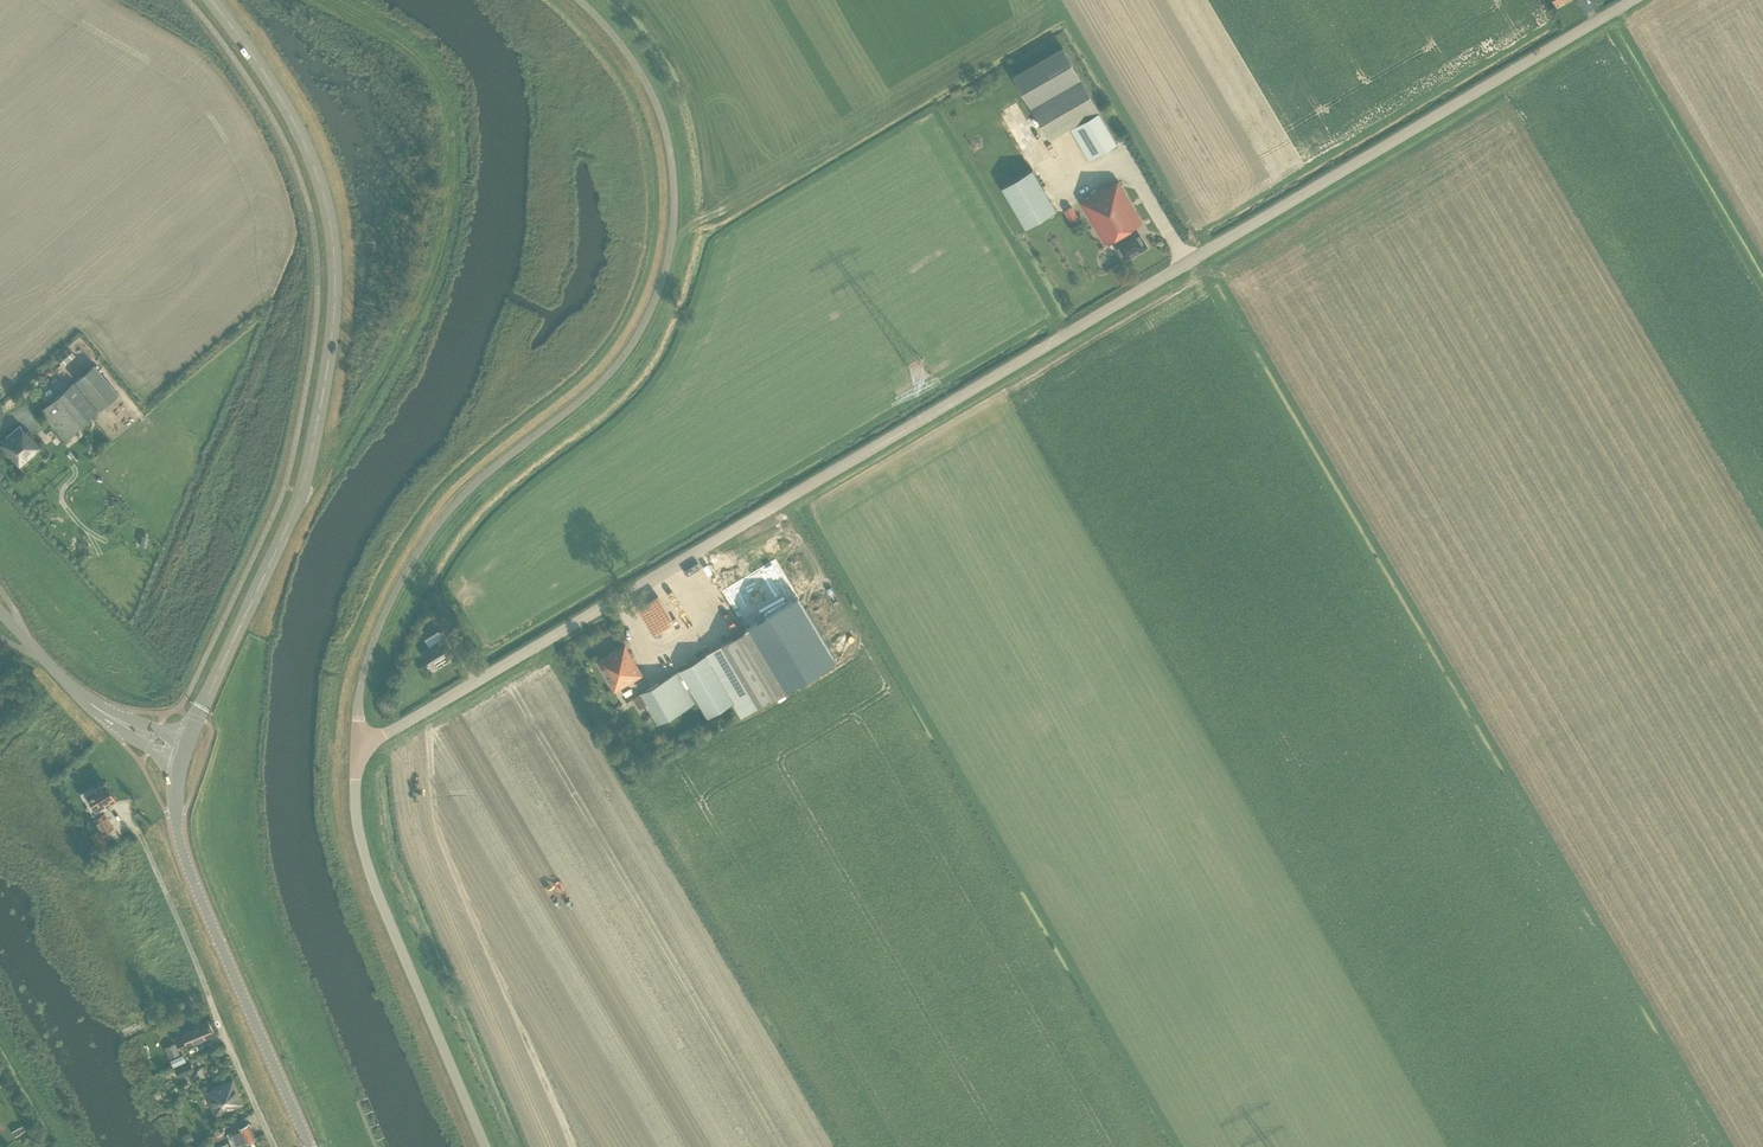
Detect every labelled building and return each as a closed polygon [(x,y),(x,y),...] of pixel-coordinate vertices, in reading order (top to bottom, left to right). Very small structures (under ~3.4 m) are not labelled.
[(1100,110),(1082,79),(1063,47),(1013,76),(1049,139),(1079,122),(1080,123),(1071,128),(1089,160),(1118,144),(1099,112),(1091,117),(1090,115),(1100,110)] [(1057,211),(1033,170),(1002,188),(1026,229),(1057,211)] [(1126,260),(1146,248),(1136,231),(1121,241),(1118,236),(1141,222),(1118,184),(1111,188),(1108,184),(1081,200),(1106,243),(1113,239),(1126,260)] [(1080,218),(1073,206),(1065,210),(1072,223),(1080,218)] [(76,381),(100,410),(119,394),(95,365),(76,381)] [(99,411),(76,383),(74,382),(40,411),(64,440),(99,411)] [(42,449),(22,424),(0,442),(0,444),(20,467),(42,449)] [(754,625),(722,645),(707,654),(641,693),(646,704),(659,725),(696,703),(691,694),(693,693),(708,718),(734,703),(742,717),(791,688),(754,625)] [(456,655),(450,645),(456,641),(448,627),(440,632),(444,637),(422,651),(432,666),(445,658),(446,661),(456,655)] [(644,675),(632,653),(626,644),(597,661),(615,692),(644,675)] [(646,704),(641,693),(634,697),(640,707),(646,704)] [(116,801),(105,782),(89,791),(87,788),(81,792),(94,814),(116,801)] [(105,812),(95,818),(103,833),(113,827),(105,812)] [(100,849),(108,845),(99,829),(91,834),(100,849)] [(185,1038),(177,1041),(180,1048),(213,1034),(208,1020),(182,1030),(185,1038)] [(141,1034),(137,1025),(129,1028),(132,1038),(141,1034)] [(175,1042),(164,1047),(169,1057),(171,1056),(177,1054),(180,1053),(175,1042)] [(177,1055),(170,1058),(173,1067),(186,1061),(183,1053),(177,1055)] [(178,1077),(194,1070),(190,1062),(175,1068),(178,1077)] [(233,1080),(206,1091),(216,1115),(243,1104),(233,1080)] [(255,1137),(249,1123),(238,1128),(239,1129),(231,1132),(235,1142),(231,1144),(233,1146),(255,1137)] [(19,1127),(13,1131),(15,1135),(21,1132),(19,1127)] [(191,1131),(181,1135),(185,1144),(194,1140),(191,1131)]
